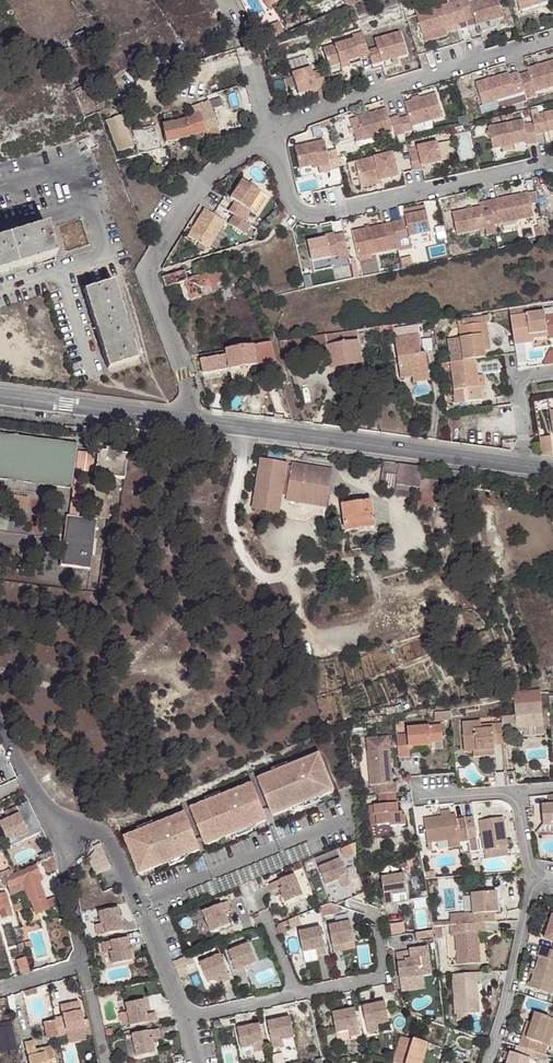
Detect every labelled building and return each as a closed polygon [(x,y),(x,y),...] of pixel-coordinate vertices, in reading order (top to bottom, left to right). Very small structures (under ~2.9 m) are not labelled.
[(459,1),(465,20),(473,18),(469,4),(467,0),(459,0),(459,1)] [(469,4),(473,18),(477,31),(496,26),(494,20),(503,18),(497,0),(481,0),(469,4)] [(517,6),(518,11),(547,2),(547,0),(535,0),(517,6)] [(459,1),(415,14),(416,16),(421,35),(444,28),(458,24),(465,22),(465,20),(459,1)] [(416,16),(415,14),(412,5),(403,9),(406,19),(416,16)] [(263,27),(267,39),(283,34),(279,22),(263,27)] [(444,28),(421,35),(423,42),(447,35),(444,28)] [(86,38),(83,29),(73,31),(77,41),(86,38)] [(375,48),(366,51),(368,56),(370,65),(405,54),(398,32),(373,39),(375,48)] [(352,40),(321,49),(327,68),(338,65),(347,62),(358,59),(368,56),(366,51),(360,33),(350,36),(352,40)] [(526,69),(528,73),(518,76),(520,82),(525,98),(526,100),(535,97),(534,93),(552,87),(552,61),(526,69)] [(309,69),(290,74),(296,95),(308,91),(315,89),(324,86),(319,70),(310,74),(309,69)] [(508,74),(475,84),(482,107),(514,97),(515,101),(525,98),(520,82),(511,85),(508,74)] [(407,117),(398,120),(402,133),(403,134),(412,131),(411,127),(432,121),(442,118),(434,94),(403,104),(407,117)] [(195,114),(184,117),(185,120),(190,135),(200,132),(215,127),(216,126),(213,116),(211,109),(208,101),(193,106),(195,114)] [(385,109),(355,118),(363,142),(382,136),(392,133),(388,121),(385,109)] [(543,114),(548,133),(552,132),(552,112),(543,114)] [(543,114),(539,115),(543,134),(548,133),(543,114)] [(119,115),(103,121),(115,154),(132,148),(119,115)] [(531,117),(535,135),(543,134),(539,115),(531,117)] [(512,116),(502,118),(503,124),(513,122),(512,116)] [(355,118),(349,120),(357,148),(384,140),(382,136),(363,142),(355,118)] [(398,118),(388,121),(392,133),(393,136),(402,133),(398,120),(398,118)] [(488,121),(490,127),(500,125),(498,119),(488,121)] [(190,135),(185,120),(162,125),(166,142),(190,137),(190,135)] [(490,127),(486,128),(491,150),(526,142),(522,126),(521,120),(513,122),(503,124),(500,125),(490,127)] [(532,124),(522,126),(526,142),(527,147),(537,145),(532,124)] [(143,131),(134,132),(136,152),(158,150),(157,127),(142,128),(143,131)] [(215,127),(200,132),(204,142),(219,137),(215,127)] [(79,155),(87,150),(81,141),(73,146),(79,155)] [(324,153),(321,141),(292,148),(297,169),(315,165),(315,168),(326,165),(327,169),(338,167),(336,160),(334,151),(324,153)] [(436,143),(407,150),(412,171),(421,169),(421,167),(441,163),(436,143)] [(391,154),(354,163),(358,181),(358,183),(378,179),(379,181),(396,177),(391,154)] [(354,163),(347,165),(351,183),(358,181),(354,163)] [(378,179),(358,183),(360,188),(379,184),(379,181),(378,179)] [(233,202),(226,212),(232,216),(241,222),(248,211),(246,210),(257,192),(239,180),(227,199),(233,202)] [(535,192),(487,202),(493,226),(501,225),(532,218),(529,204),(537,202),(535,192)] [(480,208),(451,214),(456,236),(462,234),(484,230),(485,235),(494,233),(493,226),(487,202),(479,204),(480,208)] [(202,210),(185,237),(203,248),(207,247),(223,223),(202,210)] [(405,221),(391,223),(391,224),(393,234),(396,245),(410,242),(409,238),(429,233),(425,213),(404,217),(405,221)] [(232,216),(226,225),(242,235),(248,226),(241,222),(232,216)] [(391,224),(352,233),(357,259),(370,256),(397,250),(396,245),(393,234),(391,224)] [(55,256),(45,227),(0,241),(0,273),(55,256)] [(534,229),(537,240),(545,239),(543,227),(534,229)] [(333,237),(318,241),(307,243),(311,263),(338,257),(337,253),(347,251),(343,235),(334,237),(333,237)] [(347,251),(337,253),(338,257),(339,260),(348,258),(347,251)] [(197,269),(184,274),(185,279),(186,281),(200,277),(197,269)] [(207,275),(212,293),(220,291),(218,284),(223,283),(220,272),(207,275)] [(184,274),(162,280),(164,286),(166,291),(187,284),(186,281),(185,279),(184,274)] [(186,281),(187,284),(190,295),(187,297),(188,300),(212,293),(207,275),(200,277),(186,281)] [(137,360),(113,283),(83,292),(107,370),(137,360)] [(545,313),(509,319),(513,339),(533,336),(533,340),(549,338),(546,318),(545,313)] [(456,322),(462,361),(474,360),(485,358),(484,351),(483,344),(490,343),(487,323),(489,323),(489,317),(456,322)] [(354,330),(323,335),(325,345),(356,341),(356,335),(354,330)] [(323,335),(306,338),(308,350),(325,347),(325,345),(323,335)] [(398,368),(401,377),(411,376),(428,373),(425,353),(420,354),(418,335),(394,339),(398,368)] [(533,336),(513,339),(513,346),(534,343),(533,340),(533,336)] [(306,338),(298,340),(300,351),(301,356),(309,354),(308,350),(306,338)] [(298,340),(277,342),(281,354),(286,353),(300,351),(298,340)] [(356,341),(325,345),(325,347),(329,367),(346,364),(360,362),(356,341)] [(273,354),(270,343),(252,347),(254,357),(273,354)] [(254,357),(252,347),(227,351),(230,369),(254,366),(254,357)] [(275,363),(273,354),(254,357),(254,366),(275,363)] [(544,365),(551,364),(552,361),(552,354),(550,354),(544,365)] [(462,361),(450,363),(456,403),(482,400),(480,387),(478,387),(476,376),(474,360),(462,361)] [(360,362),(346,364),(348,376),(362,374),(360,362)] [(0,434),(0,479),(71,488),(73,473),(75,458),(76,444),(0,434)] [(124,480),(127,456),(113,454),(114,449),(105,447),(105,452),(104,461),(96,460),(94,476),(124,480)] [(104,461),(105,452),(97,451),(96,460),(104,461)] [(96,460),(75,458),(73,473),(82,474),(94,476),(96,460)] [(279,513),(282,496),(287,465),(287,464),(262,460),(254,510),(279,513)] [(399,465),(399,462),(385,460),(384,473),(387,474),(398,475),(399,465)] [(288,503),(321,508),(326,509),(333,470),(313,466),(294,463),(294,466),(288,497),(288,503)] [(282,496),(288,497),(294,466),(287,465),(282,496)] [(422,467),(399,465),(398,475),(397,484),(419,487),(422,467)] [(73,473),(71,488),(69,516),(76,517),(82,474),(73,473)] [(398,475),(387,474),(385,489),(396,490),(397,484),(398,475)] [(346,530),(374,526),(370,500),(342,503),(346,530)] [(76,517),(69,516),(67,516),(65,535),(64,541),(62,566),(91,570),(97,519),(76,517)] [(514,694),(514,705),(541,704),(541,693),(514,694)] [(515,717),(516,729),(516,733),(523,732),(524,737),(543,735),(541,704),(514,705),(515,717)] [(451,711),(434,712),(434,720),(451,719),(451,711)] [(502,725),(502,735),(511,735),(510,730),(509,717),(501,718),(502,725)] [(397,735),(407,734),(407,728),(406,720),(395,721),(397,735)] [(492,746),(503,745),(502,735),(502,725),(490,726),(490,730),(480,730),(479,726),(479,722),(460,723),(462,753),(471,752),(483,751),(483,747),(492,746)] [(407,734),(397,735),(399,759),(411,758),(410,748),(432,746),(431,743),(431,737),(443,736),(442,725),(407,728),(407,734)] [(366,739),(368,751),(389,749),(388,737),(366,739)] [(493,756),(492,746),(483,747),(483,751),(471,752),(471,758),(493,756)] [(375,785),(375,794),(379,794),(395,793),(397,793),(396,782),(392,783),(389,749),(368,751),(371,786),(375,785)] [(316,754),(255,779),(269,811),(284,805),(285,808),(315,796),(313,793),(329,787),(316,754)] [(249,784),(188,808),(202,841),(217,835),(218,838),(248,826),(246,822),(262,817),(249,784)] [(395,793),(379,794),(380,805),(374,806),(375,814),(377,814),(378,825),(390,825),(391,827),(406,826),(405,816),(402,816),(402,812),(398,812),(398,804),(396,804),(395,793)] [(548,795),(549,804),(542,804),(542,809),(543,825),(552,825),(552,795),(548,795)] [(374,806),(369,806),(371,826),(378,825),(377,814),(375,814),(374,806)] [(0,821),(0,830),(8,847),(18,842),(15,836),(26,832),(17,813),(0,821)] [(181,813),(121,837),(134,870),(150,864),(151,867),(181,855),(180,852),(195,846),(181,813)] [(459,841),(468,840),(465,818),(457,819),(456,813),(451,814),(441,816),(424,818),(427,842),(428,841),(428,845),(432,845),(431,841),(447,839),(458,837),(459,841)] [(481,820),(484,850),(507,847),(504,817),(481,820)] [(458,837),(447,839),(449,847),(459,846),(459,841),(458,837)] [(351,841),(344,844),(347,852),(354,850),(351,841)] [(94,877),(110,870),(101,846),(84,853),(94,877)] [(507,847),(484,850),(485,858),(508,855),(507,847)] [(334,848),(312,857),(323,884),(337,879),(340,887),(348,883),(334,848)] [(53,856),(44,861),(49,873),(56,871),(53,856)] [(43,897),(36,877),(38,876),(35,866),(5,879),(8,888),(21,883),(23,889),(33,916),(48,911),(47,908),(43,897)] [(292,873),(266,884),(270,891),(277,888),(283,902),(300,895),(292,873)] [(402,874),(379,877),(383,904),(391,903),(390,895),(405,893),(402,874)] [(21,883),(8,888),(9,894),(23,889),(21,883)] [(467,914),(468,923),(483,922),(493,921),(492,913),(497,912),(495,892),(470,894),(471,913),(467,914)] [(53,893),(43,897),(47,908),(56,904),(53,893)] [(0,895),(0,918),(0,919),(11,916),(4,894),(0,895)] [(225,900),(200,911),(208,931),(227,924),(222,911),(228,908),(225,900)] [(328,902),(317,907),(320,913),(320,915),(339,912),(339,905),(328,902)] [(117,908),(97,912),(99,923),(93,925),(95,935),(121,930),(117,908)] [(467,914),(448,915),(449,925),(468,923),(467,914)] [(545,939),(552,942),(552,916),(545,939)] [(273,927),(277,937),(284,934),(281,925),(286,923),(285,919),(275,924),(273,927)] [(348,920),(326,925),(332,952),(340,950),(339,944),(352,941),(348,920)] [(484,931),(483,922),(468,923),(449,925),(448,925),(449,934),(453,934),(455,965),(479,963),(476,932),(484,931)] [(318,927),(296,931),(301,952),(314,949),(315,955),(324,954),(318,927)] [(126,937),(100,943),(102,953),(108,952),(111,964),(131,960),(126,937)] [(246,942),(226,950),(236,976),(244,973),(241,966),(254,961),(246,942)] [(539,946),(536,956),(538,958),(534,969),(532,974),(528,988),(546,994),(551,980),(552,980),(552,951),(539,946)] [(402,949),(393,951),(397,978),(420,974),(417,955),(403,958),(402,949)] [(218,953),(197,962),(205,981),(218,976),(220,982),(228,979),(218,953)] [(187,954),(183,955),(183,956),(171,961),(178,977),(184,974),(181,966),(190,962),(187,954)] [(20,976),(29,973),(25,958),(16,961),(20,976)] [(480,972),(453,974),(455,1014),(479,1012),(477,981),(481,981),(480,972)] [(34,989),(24,993),(25,998),(36,994),(34,989)] [(143,999),(124,1003),(129,1025),(156,1020),(154,1011),(146,1013),(143,999)] [(383,1000),(360,1005),(366,1031),(376,1029),(375,1023),(387,1020),(383,1000)] [(78,1003),(60,1007),(62,1018),(54,1020),(55,1022),(58,1038),(66,1036),(65,1032),(84,1028),(83,1026),(78,1003)] [(60,1007),(51,1009),(54,1020),(62,1018),(60,1007)] [(352,1007),(330,1012),(334,1031),(346,1029),(347,1035),(358,1033),(352,1007)] [(535,1052),(539,1042),(547,1045),(552,1027),(552,1019),(535,1013),(531,1023),(527,1038),(522,1036),(519,1047),(535,1052)] [(288,1016),(265,1021),(270,1047),(281,1045),(280,1039),(292,1036),(288,1016)] [(527,1038),(531,1023),(527,1021),(522,1036),(527,1038)] [(58,1038),(55,1022),(44,1024),(47,1040),(58,1038)] [(257,1023),(235,1027),(239,1047),(250,1045),(252,1051),(262,1048),(257,1023)] [(84,1028),(65,1032),(66,1036),(68,1042),(86,1038),(85,1036),(90,1036),(88,1024),(83,1026),(84,1028)] [(157,1028),(130,1033),(135,1056),(154,1052),(151,1038),(159,1036),(157,1028)] [(411,1040),(398,1037),(392,1062),(405,1062),(411,1040)] [(405,1062),(421,1062),(428,1043),(413,1038),(405,1062)] [(52,1046),(43,1048),(44,1053),(37,1054),(35,1050),(33,1041),(24,1043),(29,1062),(56,1062),(52,1046)] [(515,1045),(512,1054),(509,1053),(508,1055),(506,1062),(505,1062),(528,1062),(529,1060),(533,1061),(534,1056),(535,1052),(519,1047),(515,1045)]
